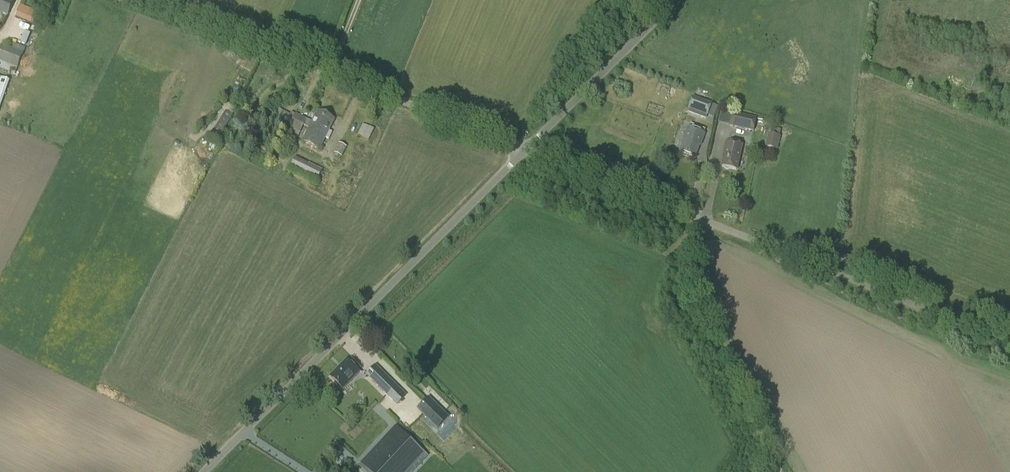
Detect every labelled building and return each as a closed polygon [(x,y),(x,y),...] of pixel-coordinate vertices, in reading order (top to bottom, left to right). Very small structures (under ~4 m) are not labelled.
[(15,1),(11,0),(0,0),(0,12),(9,16),(15,1)] [(35,24),(39,13),(20,5),(15,16),(35,24)] [(23,53),(1,44),(0,48),(0,62),(17,68),(23,53)] [(707,116),(712,104),(692,97),(688,109),(707,116)] [(291,112),(290,114),(278,109),(275,115),(274,119),(291,127),(301,132),(305,126),(310,128),(303,142),(320,150),(327,138),(330,139),(333,133),(330,131),(335,120),(318,111),(313,122),(297,115),(291,112)] [(753,132),(756,119),(732,113),(729,127),(753,132)] [(219,138),(229,122),(221,117),(211,133),(219,138)] [(366,125),(361,136),(369,140),(374,129),(366,125)] [(700,146),(705,134),(688,128),(683,139),(685,140),(680,152),(695,157),(699,145),(700,146)] [(779,136),(781,130),(772,128),(771,134),(768,134),(765,147),(778,150),(780,137),(779,136)] [(736,170),(741,146),(725,143),(722,156),(724,156),(722,167),(723,167),(725,170),(728,170),(730,169),(736,170)] [(339,144),(334,153),(342,157),(346,147),(339,144)] [(317,180),(322,170),(295,157),(290,167),(317,180)] [(344,389),(361,373),(348,360),(331,376),(344,389)] [(397,405),(406,396),(375,365),(366,375),(397,405)] [(443,412),(428,398),(418,409),(439,431),(456,414),(448,407),(443,412)] [(360,464),(369,471),(409,471),(426,454),(395,426),(360,464)]
